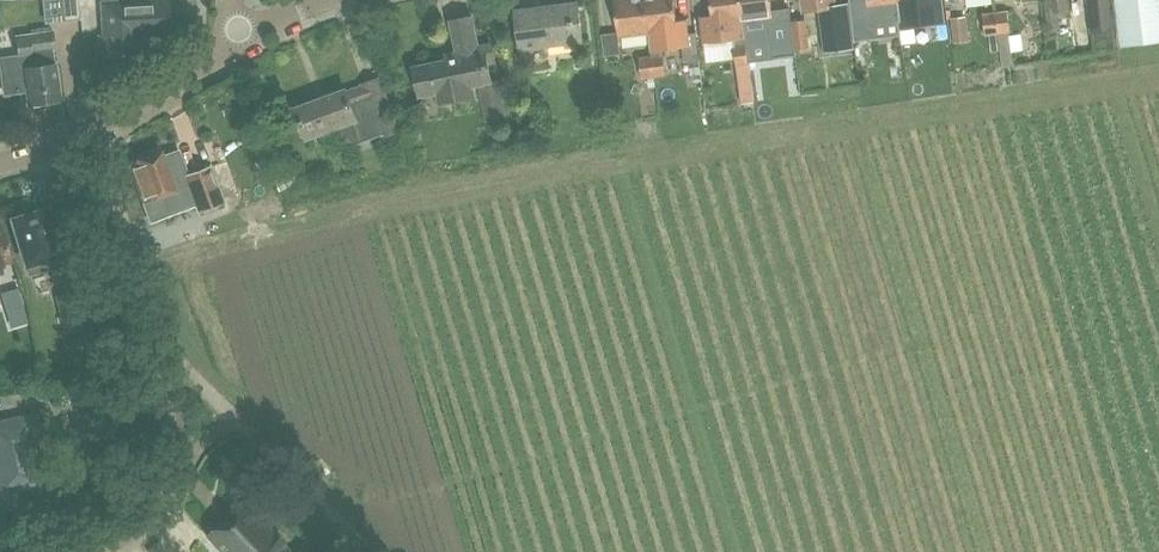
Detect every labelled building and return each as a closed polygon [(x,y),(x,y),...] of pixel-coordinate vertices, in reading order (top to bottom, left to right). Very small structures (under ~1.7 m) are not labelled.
[(79,0),(63,0),(65,21),(81,19),(79,0)] [(106,51),(106,55),(121,55),(121,57),(126,56),(126,54),(141,54),(140,35),(171,34),(169,0),(159,0),(104,3),(105,36),(102,36),(102,51),(106,51)] [(620,37),(650,33),(646,0),(616,0),(620,37)] [(650,33),(652,50),(691,45),(688,21),(679,22),(676,0),(646,0),(650,33)] [(744,21),(742,0),(711,0),(713,16),(702,17),(706,44),(746,39),(744,21)] [(744,21),(774,17),(772,0),(742,0),(744,21)] [(836,0),(804,0),(806,12),(820,10),(826,52),(856,48),(850,5),(837,7),(836,0)] [(854,33),(873,31),(873,24),(901,21),(899,2),(898,0),(850,0),(854,33)] [(899,2),(901,21),(901,23),(944,18),(942,0),(898,0),(899,2)] [(1053,14),(1069,13),(1067,0),(1051,0),(1053,14)] [(1094,51),(1120,48),(1114,0),(1087,0),(1094,51)] [(1122,46),(1158,42),(1158,0),(1116,0),(1122,46)] [(584,42),(579,3),(517,11),(522,49),(584,42)] [(999,33),(1011,31),(1008,10),(996,12),(999,33)] [(999,33),(996,12),(984,13),(986,34),(999,33)] [(971,41),(967,16),(951,18),(954,43),(971,41)] [(442,104),(476,97),(474,88),(480,87),(487,120),(506,116),(501,90),(494,91),(489,63),(496,62),(493,43),(479,46),(474,17),(452,21),(460,60),(415,69),(421,98),(440,94),(442,104)] [(792,21),(796,51),(811,49),(808,19),(792,21)] [(761,23),(763,44),(778,43),(775,21),(761,23)] [(890,24),(892,44),(918,42),(917,23),(890,24)] [(16,37),(19,54),(0,56),(0,76),(3,96),(28,92),(30,105),(61,101),(56,65),(54,49),(52,32),(16,37)] [(692,45),(683,46),(685,64),(701,62),(697,32),(690,33),(692,45)] [(741,104),(755,103),(747,44),(735,45),(741,104)] [(653,56),(656,77),(667,76),(665,54),(653,56)] [(656,77),(653,56),(641,57),(643,79),(656,77)] [(383,136),(383,138),(400,132),(381,79),(364,85),(365,87),(348,93),(348,91),(298,109),(309,138),(341,126),(350,148),(383,136)] [(132,164),(151,217),(170,210),(165,195),(176,191),(169,172),(173,171),(167,154),(163,155),(162,153),(132,164)] [(212,168),(187,176),(200,213),(224,204),(212,168)] [(14,220),(31,274),(65,263),(61,250),(69,248),(62,225),(54,228),(48,209),(14,220)] [(11,262),(13,262),(2,225),(0,226),(0,276),(6,275),(2,264),(11,262)] [(35,416),(0,423),(0,492),(41,483),(32,441),(40,440),(35,416)] [(207,536),(222,551),(292,551),(245,501),(207,536)]
